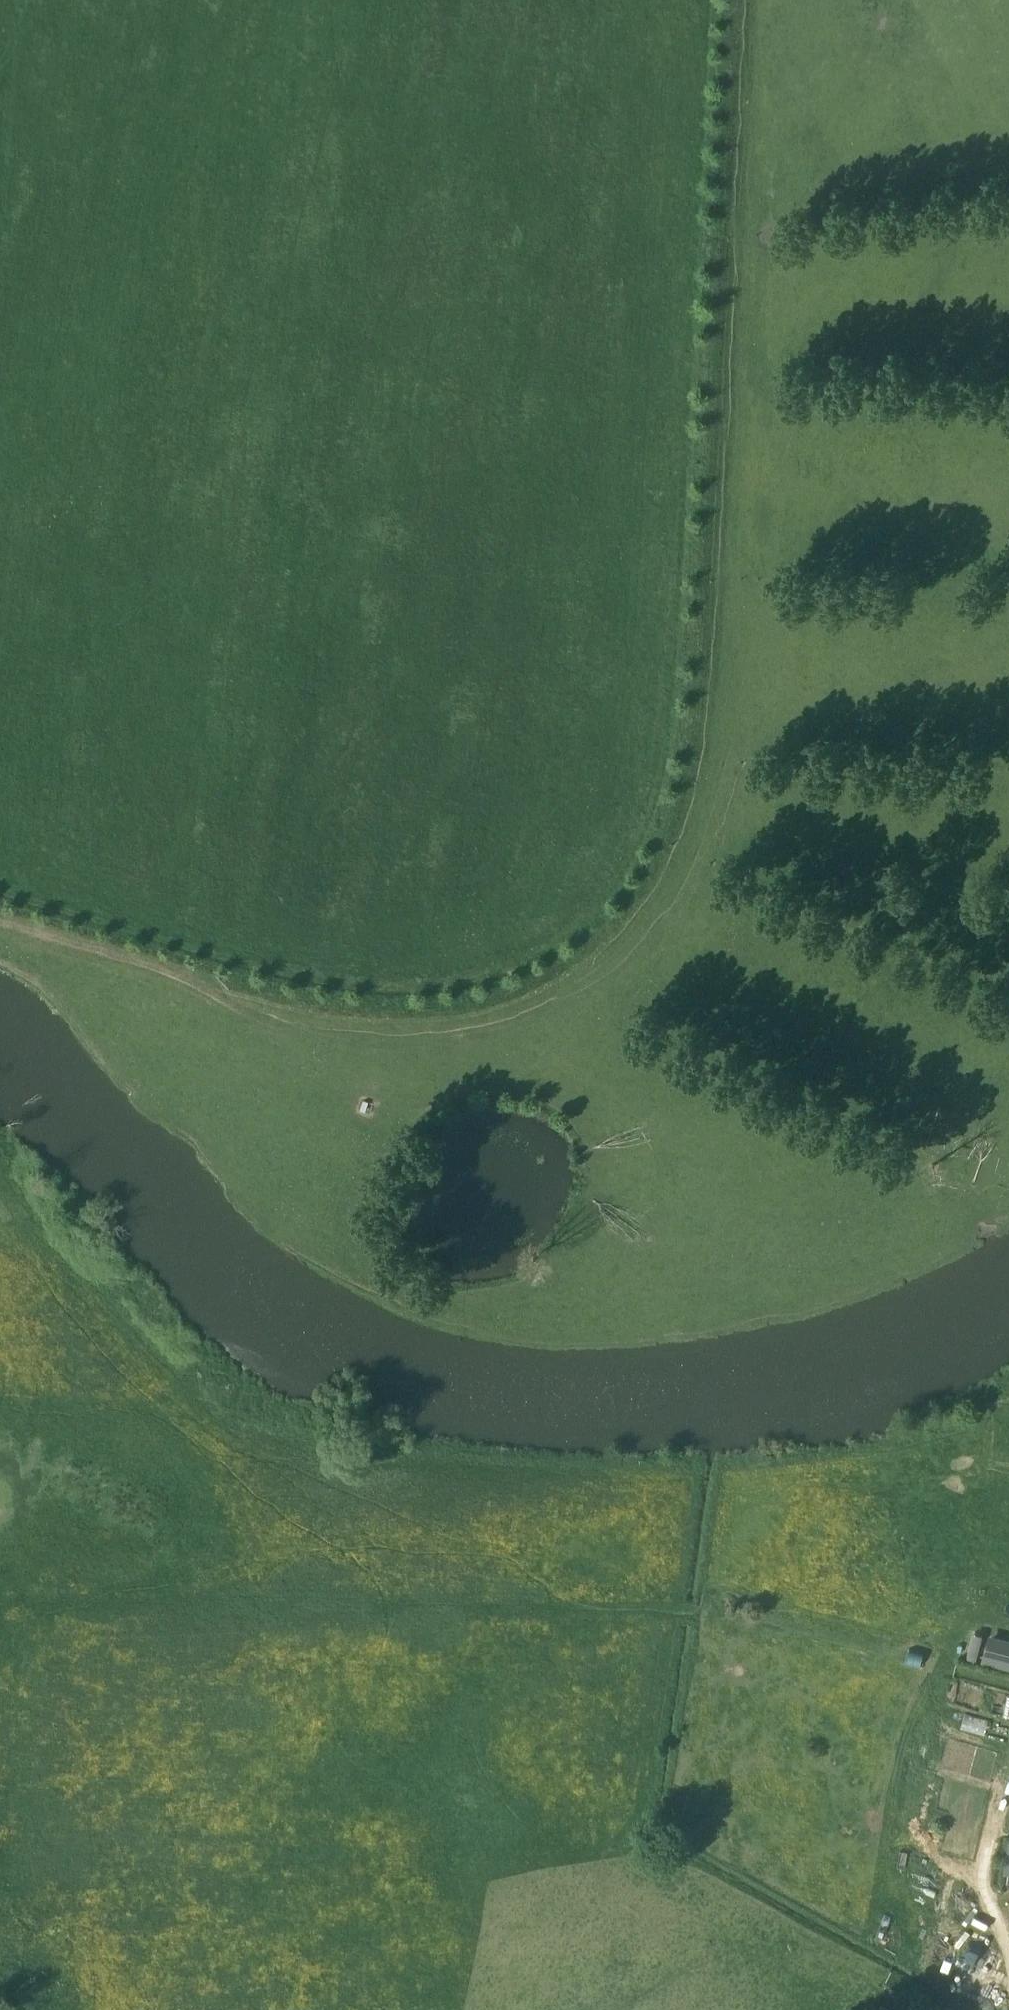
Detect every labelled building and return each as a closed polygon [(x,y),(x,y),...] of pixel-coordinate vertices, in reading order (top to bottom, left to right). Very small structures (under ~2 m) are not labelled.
[(987,1641),(982,1660),(1008,1667),(1008,1647),(987,1641)]
